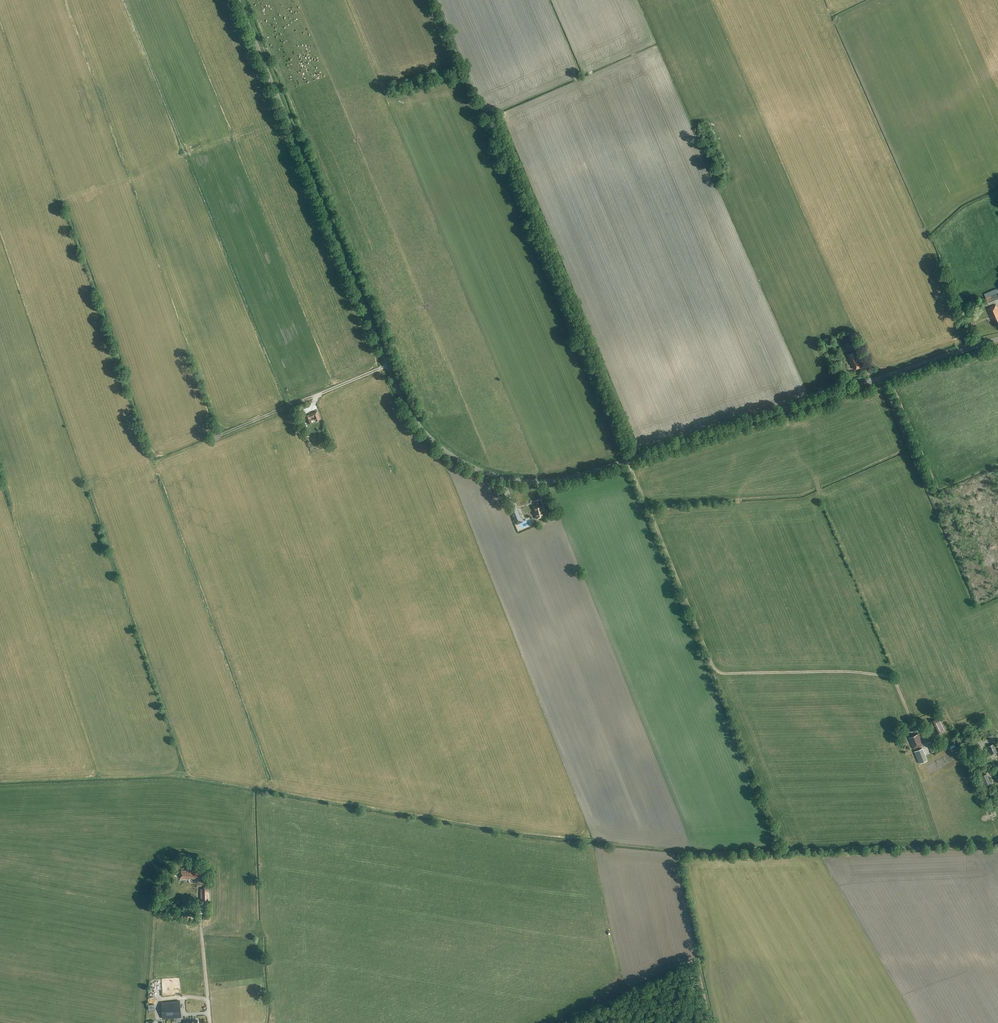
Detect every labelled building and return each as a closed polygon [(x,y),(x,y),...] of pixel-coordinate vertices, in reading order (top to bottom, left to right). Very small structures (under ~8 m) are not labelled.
[(988,303),(997,298),(997,293),(986,298),(988,303)] [(997,325),(997,307),(997,304),(987,308),(992,318),(993,318),(996,325),(997,325)] [(854,369),(861,366),(858,359),(859,358),(855,350),(847,354),(853,368),(854,368),(854,369)] [(315,421),(320,419),(317,412),(305,416),(308,424),(312,422),(310,418),(314,416),(315,421)] [(541,499),(534,501),(535,505),(533,506),(536,519),(545,517),(542,506),(542,505),(541,499)] [(520,518),(516,509),(511,511),(515,521),(515,520),(516,522),(521,520),(520,518)] [(941,730),(944,729),(939,720),(937,722),(936,719),(931,722),(937,733),(942,731),(941,730)] [(913,749),(923,745),(919,734),(909,738),(913,749)] [(932,741),(927,743),(931,752),(937,750),(932,741)] [(991,755),(997,753),(993,744),(988,746),(991,755)] [(928,746),(920,749),(924,760),(932,757),(928,746)] [(986,773),(979,776),(983,786),(991,783),(986,773)] [(181,870),(180,878),(189,879),(189,878),(198,879),(199,872),(181,870)] [(162,1006),(163,1019),(181,1017),(180,1004),(162,1006)]
